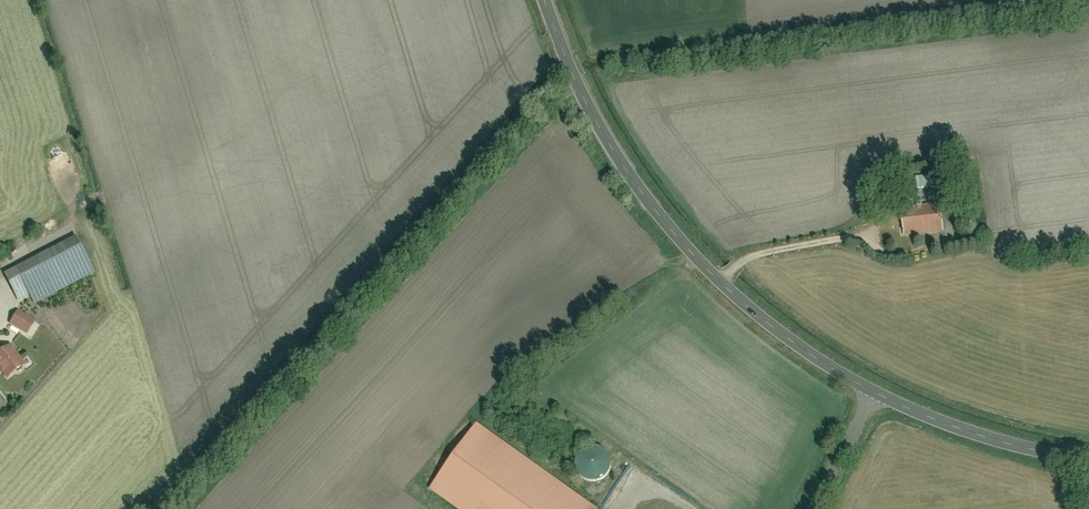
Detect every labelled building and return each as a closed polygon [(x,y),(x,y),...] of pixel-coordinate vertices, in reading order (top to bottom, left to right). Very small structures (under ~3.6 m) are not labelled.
[(937,187),(936,178),(912,180),(913,189),(937,187)] [(901,211),(905,237),(943,232),(940,206),(901,211)] [(12,273),(26,303),(71,282),(57,252),(12,273)] [(1,354),(6,360),(0,365),(0,368),(8,378),(15,373),(18,374),(22,371),(22,367),(24,366),(10,347),(1,354)] [(434,493),(458,508),(593,508),(478,430),(434,493)]
